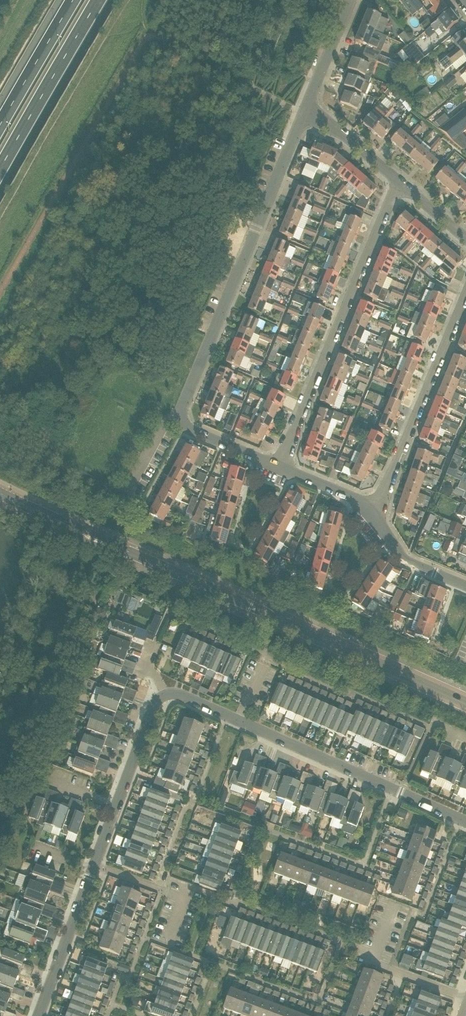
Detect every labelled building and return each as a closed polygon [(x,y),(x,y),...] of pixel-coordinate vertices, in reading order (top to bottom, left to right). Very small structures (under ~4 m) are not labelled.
[(418,12),(423,7),(417,0),(408,0),(418,12)] [(434,7),(430,10),(435,17),(447,8),(441,0),(434,0),(430,3),(434,7)] [(427,11),(427,12),(433,19),(435,17),(430,10),(427,11)] [(381,17),(368,11),(362,26),(375,32),(379,24),(387,27),(389,21),(381,17)] [(447,31),(458,22),(450,12),(433,25),(431,27),(431,28),(435,33),(443,27),(447,31)] [(421,25),(426,32),(431,28),(431,27),(433,25),(428,19),(421,25)] [(355,41),(366,46),(362,56),(368,58),(377,62),(380,55),(383,48),(384,45),(380,43),(383,35),(375,32),(362,26),(355,41)] [(407,47),(413,41),(404,31),(399,37),(407,47)] [(463,56),(465,59),(465,37),(462,32),(452,40),(458,48),(456,50),(451,54),(440,63),(446,70),(463,56)] [(415,66),(425,58),(412,43),(402,51),(415,66)] [(448,50),(451,54),(456,50),(453,46),(448,50)] [(366,64),(368,58),(362,56),(351,51),(347,62),(350,63),(347,69),(371,79),(375,69),(369,67),(370,66),(366,64)] [(380,55),(377,62),(388,67),(391,60),(380,55)] [(391,60),(388,67),(399,71),(402,64),(391,60)] [(369,84),(371,79),(347,69),(343,79),(346,80),(344,86),(364,94),(367,95),(372,85),(369,84)] [(397,79),(400,72),(394,70),(391,77),(397,79)] [(456,83),(453,78),(445,85),(449,89),(456,83)] [(342,97),(340,103),(357,110),(362,99),(364,94),(344,86),(340,96),(342,97)] [(421,104),(432,95),(426,88),(415,96),(421,104)] [(403,96),(396,91),(392,95),(399,101),(403,96)] [(406,101),(403,96),(399,101),(396,104),(397,104),(396,105),(398,106),(401,108),(406,101)] [(388,110),(381,104),(377,108),(363,123),(373,131),(384,118),(387,120),(388,119),(391,115),(386,112),(388,110)] [(395,110),(392,108),(390,107),(388,110),(386,112),(391,115),(395,111),(395,110)] [(464,110),(450,121),(441,128),(439,130),(453,141),(462,134),(465,131),(465,112),(464,110)] [(441,128),(450,121),(445,114),(436,122),(441,128)] [(383,140),(392,129),(395,124),(388,119),(387,120),(384,118),(373,131),(383,140)] [(418,125),(414,130),(419,133),(423,129),(418,125)] [(419,133),(414,130),(410,134),(412,136),(414,138),(416,136),(419,133)] [(400,131),(391,142),(401,150),(410,139),(400,131)] [(410,139),(401,150),(410,158),(419,147),(423,142),(416,136),(414,138),(412,136),(410,139)] [(320,164),(326,148),(315,143),(309,159),(310,160),(307,165),(304,176),(313,179),(318,170),(318,168),(320,164)] [(429,155),(419,147),(410,158),(420,166),(429,155),(428,155),(429,155)] [(337,153),(326,148),(320,164),(318,168),(329,173),(337,155),(337,153)] [(433,154),(431,152),(429,155),(428,155),(429,155),(420,166),(429,174),(438,163),(433,159),(436,156),(433,154)] [(335,178),(347,164),(337,155),(329,173),(335,178)] [(337,179),(339,175),(348,183),(357,172),(347,164),(335,178),(337,179)] [(461,174),(463,171),(459,167),(455,172),(457,174),(459,176),(461,174)] [(455,176),(445,168),(436,179),(445,187),(455,176)] [(348,183),(349,183),(346,187),(343,185),(339,190),(344,194),(348,189),(355,196),(357,193),(367,181),(357,172),(348,183)] [(301,182),(310,186),(313,179),(304,176),(301,182)] [(464,185),(455,176),(445,187),(455,195),(464,185)] [(324,178),(321,184),(327,186),(329,180),(324,178)] [(360,200),(356,206),(366,210),(370,200),(369,199),(377,189),(367,181),(357,193),(355,196),(360,200)] [(464,185),(455,195),(464,203),(465,201),(465,182),(464,185)] [(325,192),(327,186),(321,184),(319,190),(325,192)] [(312,193),(299,188),(294,200),(307,205),(312,193)] [(344,194),(339,190),(335,195),(340,199),(344,194)] [(302,216),(307,205),(294,200),(289,211),(302,216)] [(361,221),(364,214),(364,213),(351,208),(348,216),(345,215),(342,223),(337,221),(336,224),(335,226),(345,231),(356,235),(361,222),(361,221)] [(297,228),(298,227),(302,216),(289,211),(284,222),(297,228)] [(405,213),(397,223),(394,223),(392,229),(396,231),(398,226),(406,232),(415,221),(405,213)] [(300,240),(309,219),(304,217),(296,238),(300,240)] [(410,242),(412,244),(415,240),(424,229),(415,221),(406,232),(403,236),(410,242)] [(293,239),(295,233),(297,228),(284,222),(280,234),(293,239)] [(415,240),(424,248),(434,237),(424,229),(415,240)] [(345,231),(340,245),(350,249),(356,235),(345,231)] [(307,237),(304,243),(311,246),(313,240),(307,237)] [(424,248),(434,256),(443,245),(434,237),(424,248)] [(290,246),(277,241),(272,252),(285,258),(290,246)] [(350,249),(340,245),(333,242),(327,255),(334,258),(344,262),(350,249)] [(406,247),(411,251),(415,246),(410,242),(406,247)] [(443,245),(434,256),(430,260),(432,262),(440,268),(443,265),(444,264),(453,253),(443,245)] [(406,255),(411,251),(406,247),(402,252),(404,253),(406,255)] [(396,255),(383,249),(379,261),(391,266),(396,255)] [(267,264),(285,271),(289,260),(285,258),(272,252),(267,264)] [(451,271),(449,275),(448,277),(453,279),(455,272),(454,271),(462,261),(453,253),(444,264),(443,265),(451,271)] [(339,276),(344,262),(334,258),(328,271),(328,272),(339,276)] [(387,277),(391,266),(379,261),(374,272),(387,277)] [(429,266),(425,263),(420,267),(424,271),(428,267),(429,266)] [(283,277),(285,271),(267,264),(263,275),(282,283),(283,281),(284,282),(285,277),(283,277)] [(323,285),(333,290),(339,276),(328,272),(328,271),(324,269),(318,283),(323,285)] [(374,272),(369,284),(382,289),(387,277),(374,272)] [(278,295),(281,286),(282,283),(263,275),(258,286),(271,292),(276,294),(278,295)] [(369,284),(364,295),(377,300),(382,289),(369,284)] [(436,284),(432,293),(442,296),(445,289),(436,284)] [(317,299),(327,303),(333,290),(323,285),(317,299)] [(266,303),(271,292),(258,286),(253,298),(266,303)] [(432,293),(428,304),(440,309),(445,298),(442,296),(432,293)] [(293,302),(304,306),(307,299),(295,295),(293,302)] [(272,308),(273,306),(266,303),(253,298),(248,310),(261,315),(263,309),(270,312),(272,308)] [(319,323),(324,310),(325,310),(309,303),(307,307),(303,317),(309,319),(319,323)] [(374,308),(361,303),(357,314),(369,319),(374,308)] [(428,304),(423,316),(435,321),(440,309),(428,304)] [(357,314),(352,326),(364,331),(369,319),(357,314)] [(435,321),(423,316),(418,327),(431,332),(435,321)] [(258,320),(257,322),(246,317),(245,317),(241,328),(254,334),(258,336),(261,329),(262,330),(266,323),(258,320)] [(309,319),(303,333),(314,337),(319,323),(309,319)] [(426,344),(431,332),(418,327),(413,325),(408,336),(426,344)] [(364,331),(352,326),(347,337),(360,342),(364,331)] [(249,345),(254,334),(241,328),(236,340),(249,345)] [(308,350),(314,337),(303,333),(298,331),(295,337),(290,335),(289,339),(284,337),(282,342),(287,344),(288,342),(297,346),(308,350)] [(347,337),(342,348),(355,354),(360,342),(347,337)] [(379,337),(376,344),(382,346),(384,339),(379,337)] [(231,351),(244,357),(249,345),(236,340),(231,351)] [(391,350),(389,355),(395,357),(397,352),(392,350),(394,344),(389,342),(386,348),(391,350)] [(402,357),(407,359),(418,364),(423,350),(413,345),(407,342),(401,357),(402,357)] [(302,364),(308,350),(297,346),(292,360),(302,364)] [(227,363),(239,368),(247,371),(250,362),(256,364),(258,359),(252,356),(251,359),(244,357),(231,351),(227,363)] [(348,373),(352,374),(357,363),(339,356),(335,367),(348,373)] [(454,356),(450,366),(465,373),(465,361),(454,356)] [(418,364),(407,359),(402,357),(397,371),(401,373),(401,372),(402,372),(401,373),(412,377),(418,364)] [(302,364),(292,360),(286,373),(297,378),(302,364)] [(450,366),(446,377),(465,385),(465,373),(450,366)] [(330,379),(343,384),(348,373),(335,367),(330,379)] [(228,386),(233,374),(220,369),(215,381),(228,386)] [(373,380),(378,382),(380,377),(383,378),(385,372),(377,369),(373,380)] [(396,386),(396,387),(396,386),(407,391),(412,377),(401,373),(402,372),(401,372),(401,373),(397,371),(395,370),(391,379),(389,378),(387,383),(396,386)] [(286,373),(280,387),(291,391),(297,378),(286,373)] [(463,389),(465,390),(465,385),(446,377),(442,387),(461,395),(463,389)] [(325,390),(338,395),(343,384),(330,379),(325,390)] [(215,381),(211,392),(224,398),(229,400),(234,388),(233,388),(228,386),(215,381)] [(396,387),(390,400),(401,404),(407,391),(396,386),(396,387)] [(460,402),(458,402),(461,395),(442,387),(437,398),(458,406),(460,402)] [(233,397),(244,401),(247,393),(236,389),(233,397)] [(325,390),(320,401),(333,407),(338,395),(325,390)] [(279,408),(285,397),(273,391),(267,402),(279,408)] [(374,400),(376,394),(370,391),(367,398),(374,400)] [(219,409),(224,398),(211,392),(206,404),(219,409)] [(355,399),(354,399),(352,404),(358,407),(362,398),(356,396),(355,399)] [(458,407),(458,406),(437,398),(433,408),(447,414),(449,408),(465,415),(465,413),(465,410),(458,407)] [(401,404),(390,400),(385,414),(395,418),(401,404)] [(267,402),(261,413),(274,419),(279,408),(267,402)] [(201,415),(214,421),(219,409),(206,404),(201,415)] [(248,415),(251,408),(245,406),(243,412),(248,415)] [(451,423),(454,417),(447,414),(433,408),(429,419),(457,431),(459,427),(451,423)] [(255,410),(256,410),(255,410),(254,409),(252,414),(254,415),(252,419),(251,421),(257,424),(268,430),(274,419),(261,413),(255,410)] [(329,426),(332,419),(342,423),(345,415),(334,412),(333,415),(320,410),(316,422),(329,426)] [(231,432),(238,416),(231,414),(224,429),(231,432)] [(379,427),(390,432),(395,418),(385,414),(379,427)] [(455,435),(457,431),(429,419),(424,430),(437,435),(438,435),(440,429),(455,435)] [(329,427),(329,426),(316,422),(312,433),(325,438),(330,440),(331,440),(332,437),(331,437),(334,428),(329,427)] [(257,424),(251,436),(263,442),(268,430),(257,424)] [(345,424),(342,431),(347,432),(347,433),(348,433),(351,426),(345,424)] [(424,430),(420,440),(432,445),(432,446),(438,449),(439,450),(442,443),(444,438),(438,435),(437,435),(424,430)] [(384,438),(372,432),(367,443),(379,449),(384,438)] [(312,433),(308,445),(321,450),(325,438),(312,433)] [(450,449),(453,444),(454,441),(447,439),(446,441),(445,441),(443,446),(450,449)] [(379,449),(367,443),(362,441),(357,452),(361,454),(362,454),(374,459),(379,449)] [(304,457),(317,462),(321,450),(308,445),(304,457)] [(207,459),(209,455),(201,451),(200,453),(187,446),(180,458),(194,465),(199,455),(207,459)] [(441,452),(447,455),(450,449),(443,446),(441,452)] [(465,458),(460,456),(462,452),(457,450),(454,456),(463,459),(464,460),(465,458)] [(368,471),(374,459),(362,454),(361,454),(357,452),(355,451),(352,460),(350,463),(356,465),(368,471)] [(431,455),(419,451),(415,462),(428,466),(430,460),(437,462),(439,457),(432,454),(431,455)] [(349,465),(350,463),(352,460),(341,456),(339,461),(346,464),(349,465)] [(461,465),(463,459),(454,456),(452,462),(461,465)] [(194,465),(180,458),(174,469),(188,476),(188,477),(191,479),(197,467),(194,465)] [(320,465),(332,470),(335,460),(329,458),(327,462),(321,461),(320,465)] [(342,473),(344,468),(346,464),(339,461),(335,471),(342,473)] [(442,471),(436,469),(434,475),(429,474),(432,467),(428,466),(415,462),(411,472),(434,480),(437,481),(438,481),(440,477),(441,475),(442,473),(442,471)] [(233,467),(225,463),(223,467),(231,470),(227,483),(241,487),(245,473),(232,469),(233,467)] [(346,464),(344,468),(353,472),(351,477),(362,483),(368,471),(350,463),(349,465),(346,464)] [(174,469),(168,480),(181,488),(188,477),(188,476),(174,469)] [(432,484),(434,480),(411,472),(407,483),(421,488),(423,482),(431,484),(432,485),(432,484)] [(199,482),(205,484),(208,476),(200,473),(196,481),(199,482)] [(216,480),(211,478),(208,485),(213,487),(216,480)] [(175,499),(176,499),(181,488),(168,480),(162,492),(175,499)] [(202,492),(205,484),(199,482),(196,489),(202,492)] [(227,483),(225,493),(239,497),(241,487),(227,483)] [(427,496),(426,497),(418,494),(421,488),(407,483),(404,494),(429,503),(431,497),(427,496)] [(213,487),(208,485),(205,493),(210,495),(213,487)] [(452,495),(453,491),(452,487),(448,485),(444,487),(443,491),(444,495),(448,497),(452,495)] [(156,503),(169,511),(173,512),(179,500),(176,499),(175,499),(162,492),(156,503)] [(303,499),(302,499),(289,492),(283,503),(296,510),(303,499)] [(239,497),(225,493),(221,505),(235,509),(239,497)] [(415,503),(423,506),(428,507),(429,503),(404,494),(400,505),(413,509),(415,503)] [(193,497),(190,505),(195,507),(198,499),(193,497)] [(198,509),(204,511),(207,503),(201,501),(198,509)] [(156,503),(150,514),(163,522),(162,523),(170,527),(172,523),(168,522),(164,520),(169,511),(156,503)] [(291,521),(296,510),(283,503),(277,514),(291,521)] [(462,504),(457,516),(464,518),(464,517),(465,518),(465,506),(462,504)] [(192,515),(195,507),(190,505),(187,513),(192,515)] [(235,509),(221,505),(218,517),(232,521),(235,509)] [(396,515),(397,515),(409,520),(409,521),(416,525),(418,521),(411,516),(413,509),(400,505),(396,515)] [(313,508),(312,508),(309,506),(305,514),(309,517),(313,508)] [(328,514),(324,526),(339,530),(342,518),(340,517),(342,511),(330,507),(329,514),(328,514)] [(195,516),(201,518),(204,511),(198,509),(195,516)] [(277,514),(272,525),(290,534),(295,523),(291,521),(277,514)] [(208,527),(229,533),(232,521),(218,517),(211,515),(208,527)] [(465,537),(459,535),(463,527),(444,519),(442,522),(441,522),(438,531),(457,539),(455,544),(454,544),(461,547),(461,548),(465,550),(465,538),(465,537)] [(311,522),(308,530),(313,532),(316,524),(311,522)] [(266,535),(279,542),(284,545),(290,534),(272,525),(266,535)] [(318,537),(321,538),(336,542),(339,530),(324,526),(321,525),(318,537)] [(220,543),(225,545),(229,533),(208,527),(205,538),(203,545),(218,549),(220,543)] [(301,537),(304,529),(299,527),(296,534),(301,537)] [(414,538),(417,530),(412,528),(408,535),(414,538)] [(310,540),(313,532),(308,530),(305,538),(310,540)] [(273,553),(279,542),(266,535),(260,546),(273,553)] [(336,542),(321,538),(318,550),(332,554),(336,542)] [(293,541),(290,549),(295,552),(299,544),(293,541)] [(455,544),(448,541),(444,552),(450,555),(454,544),(455,544)] [(299,553),(304,555),(307,547),(302,545),(299,553)] [(254,557),(255,557),(253,560),(259,563),(274,570),(281,556),(273,553),(260,546),(254,557)] [(460,555),(458,560),(465,563),(465,550),(461,548),(458,554),(460,555)] [(292,559),(295,552),(290,549),(289,551),(287,550),(284,555),(287,557),(292,559)] [(332,554),(318,550),(314,562),(329,566),(332,554)] [(304,555),(299,553),(296,560),(301,563),(304,555)] [(399,575),(401,571),(393,567),(392,570),(380,561),(373,572),(387,581),(390,583),(396,574),(399,575)] [(329,566),(314,562),(311,574),(326,578),(329,566)] [(405,571),(402,577),(407,580),(410,574),(405,571)] [(385,580),(387,581),(373,572),(366,582),(379,590),(385,580)] [(308,586),(322,590),(326,578),(311,574),(308,584),(301,581),(299,585),(307,589),(308,586)] [(366,582),(359,592),(376,603),(383,593),(379,590),(366,582)] [(412,582),(410,591),(416,593),(418,584),(412,582)] [(423,586),(426,587),(423,597),(428,599),(442,604),(446,592),(432,588),(433,585),(425,582),(423,586)] [(394,597),(400,600),(403,592),(398,590),(394,597)] [(372,617),(373,613),(378,605),(376,603),(359,592),(352,602),(364,610),(363,613),(372,617)] [(132,598),(118,593),(114,602),(128,607),(132,598)] [(407,594),(403,602),(408,604),(412,597),(407,594)] [(400,600),(394,597),(391,605),(396,607),(400,600)] [(428,599),(428,600),(424,611),(437,616),(442,604),(428,599)] [(404,612),(408,604),(403,602),(399,609),(404,612)] [(108,612),(105,611),(98,609),(98,610),(96,618),(101,620),(106,617),(107,614),(108,612)] [(424,611),(418,610),(414,621),(420,623),(433,628),(437,616),(424,611)] [(399,622),(402,616),(396,613),(393,619),(399,622)] [(385,629),(390,623),(384,617),(378,623),(385,629)] [(111,630),(108,637),(111,638),(116,640),(119,633),(127,636),(125,639),(143,646),(145,641),(134,636),(136,629),(112,620),(109,629),(111,630)] [(420,623),(416,633),(409,630),(407,634),(415,638),(416,635),(429,640),(433,628),(420,623)] [(130,647),(141,651),(143,646),(125,639),(127,636),(119,633),(116,640),(111,638),(108,646),(127,654),(130,647)] [(209,633),(206,641),(210,643),(211,639),(214,640),(215,636),(209,633)] [(174,656),(183,660),(191,641),(183,637),(174,656)] [(216,651),(219,643),(222,644),(224,640),(218,637),(212,650),(208,648),(200,667),(197,673),(205,677),(208,670),(208,671),(216,651)] [(200,644),(191,641),(183,660),(191,663),(200,644)] [(228,647),(230,648),(232,643),(226,641),(224,645),(223,648),(226,650),(228,647)] [(135,669),(137,664),(125,660),(127,654),(108,646),(102,644),(98,655),(101,657),(99,661),(107,664),(110,657),(118,660),(117,663),(135,669)] [(197,673),(200,667),(208,648),(200,644),(191,663),(189,669),(197,673)] [(232,648),(231,651),(235,653),(236,650),(238,651),(240,647),(234,644),(232,648)] [(208,671),(216,674),(225,655),(216,651),(208,671)] [(225,655),(216,674),(224,678),(233,658),(225,655)] [(95,668),(99,670),(99,671),(108,674),(119,678),(119,677),(121,671),(133,675),(135,669),(117,663),(118,660),(110,657),(107,664),(99,661),(98,660),(95,668)] [(233,681),(242,662),(233,658),(224,678),(233,681)] [(99,688),(102,689),(107,691),(110,684),(118,687),(117,690),(135,697),(137,692),(125,687),(128,680),(119,677),(119,678),(108,674),(105,682),(102,681),(99,688)] [(193,682),(191,687),(198,691),(201,686),(193,682)] [(99,698),(119,705),(121,698),(133,703),(135,697),(117,690),(118,687),(110,684),(107,691),(102,689),(99,698)] [(288,689),(279,685),(271,704),(280,708),(288,689)] [(288,712),(296,693),(288,689),(280,708),(288,712)] [(326,697),(328,694),(328,693),(322,690),(318,698),(322,700),(324,696),(326,697)] [(288,712),(296,716),(304,697),(296,693),(288,712)] [(304,719),(313,700),(304,697),(296,716),(304,719)] [(117,711),(119,705),(99,698),(96,705),(93,704),(91,712),(93,713),(94,713),(98,715),(101,707),(109,710),(108,714),(126,721),(128,715),(117,711)] [(304,719),(313,723),(321,704),(313,700),(304,719)] [(321,727),(329,708),(321,704),(313,723),(321,727)] [(91,721),(110,728),(113,722),(124,726),(126,721),(108,714),(109,710),(101,707),(98,715),(94,713),(93,713),(91,721)] [(321,727),(329,730),(337,711),(329,708),(321,727)] [(329,730),(337,734),(346,715),(337,711),(329,730)] [(357,736),(365,717),(356,713),(354,718),(354,719),(348,732),(357,736)] [(346,738),(348,732),(354,719),(354,718),(346,715),(337,734),(346,738)] [(357,736),(365,740),(373,720),(365,717),(357,736)] [(182,729),(201,736),(205,727),(185,720),(182,729)] [(373,743),(381,724),(373,720),(365,740),(373,743)] [(108,735),(110,728),(91,721),(88,729),(85,728),(82,736),(85,737),(85,736),(90,738),(92,731),(101,734),(99,737),(118,744),(120,739),(108,735)] [(411,728),(413,724),(407,722),(403,730),(407,732),(409,727),(411,728)] [(373,743),(381,747),(389,728),(381,724),(373,743)] [(421,728),(415,725),(413,729),(417,731),(415,736),(421,739),(425,730),(421,728)] [(389,751),(398,732),(389,728),(381,747),(389,751)] [(198,744),(201,736),(182,729),(178,737),(198,744)] [(82,745),(101,752),(104,745),(116,750),(118,744),(99,737),(101,734),(92,731),(90,738),(85,736),(85,737),(82,745)] [(389,751),(397,754),(406,735),(398,732),(389,751)] [(198,744),(178,737),(172,735),(169,743),(175,745),(195,753),(198,744)] [(406,735),(397,754),(406,758),(415,739),(406,735)] [(430,752),(426,762),(422,771),(430,776),(429,778),(432,780),(436,782),(437,779),(439,774),(432,771),(436,763),(440,764),(448,747),(442,744),(437,755),(430,752)] [(99,758),(101,752),(82,745),(79,753),(76,752),(73,759),(76,760),(81,762),(84,755),(92,758),(91,761),(109,768),(111,763),(99,758)] [(192,761),(195,753),(175,745),(172,754),(192,761)] [(437,779),(445,782),(453,763),(447,760),(452,749),(448,747),(440,764),(436,763),(432,771),(439,774),(437,779)] [(192,761),(172,754),(169,762),(189,770),(192,761)] [(234,771),(229,784),(252,793),(254,789),(253,789),(255,784),(248,782),(251,774),(255,775),(262,757),(256,754),(252,766),(245,764),(241,774),(234,771)] [(453,763),(445,782),(442,788),(450,792),(452,789),(455,790),(459,792),(461,789),(460,789),(462,784),(456,781),(459,773),(462,774),(465,766),(465,755),(465,754),(460,766),(453,763)] [(76,760),(73,769),(93,776),(95,769),(107,773),(109,768),(91,761),(92,758),(84,755),(81,762),(76,760)] [(262,792),(269,773),(263,770),(267,758),(262,757),(255,775),(251,774),(248,782),(255,784),(253,789),(254,789),(262,792)] [(43,771),(47,767),(43,762),(38,765),(43,771)] [(185,778),(189,770),(169,762),(166,771),(185,778)] [(275,775),(269,773),(262,792),(270,795),(269,799),(276,801),(277,798),(279,793),(272,791),(275,782),(278,784),(285,765),(280,763),(275,775)] [(285,801),(293,781),(286,779),(291,767),(285,765),(278,784),(275,782),(272,791),(279,793),(277,798),(285,801)] [(462,774),(459,773),(456,781),(462,784),(460,789),(461,789),(465,792),(465,766),(462,774)] [(180,786),(182,787),(185,778),(166,771),(162,780),(167,781),(180,786)] [(299,784),(293,781),(285,801),(293,804),(292,807),(300,810),(301,807),(303,802),(296,800),(299,791),(302,793),(309,774),(303,772),(299,784)] [(309,810),(316,790),(310,788),(314,776),(309,774),(302,793),(299,791),(296,800),(303,802),(301,807),(309,810)] [(167,781),(164,788),(178,793),(180,786),(167,781)] [(323,792),(316,790),(309,810),(317,813),(316,816),(324,819),(325,816),(324,815),(326,811),(319,808),(322,800),(326,801),(333,783),(327,781),(323,792)] [(333,818),(340,799),(333,796),(338,785),(333,783),(326,801),(322,800),(319,808),(326,811),(324,815),(325,816),(333,818)] [(43,801),(37,798),(29,818),(38,821),(37,824),(41,826),(44,827),(45,824),(47,819),(40,817),(43,809),(46,810),(53,791),(48,789),(43,801)] [(148,799),(167,806),(170,797),(151,790),(148,799)] [(229,793),(221,790),(216,804),(224,807),(229,793)] [(346,801),(340,799),(333,818),(340,821),(339,825),(344,826),(347,827),(348,824),(350,819),(343,817),(346,808),(349,810),(356,792),(351,790),(346,801)] [(53,827),(61,807),(54,805),(59,793),(53,791),(46,810),(43,809),(40,817),(47,819),(45,824),(53,827)] [(357,805),(361,794),(356,792),(349,810),(346,808),(343,817),(350,819),(348,824),(347,827),(344,826),(342,831),(354,835),(364,808),(357,805)] [(77,800),(71,798),(67,810),(61,807),(53,827),(62,831),(61,833),(68,836),(69,833),(70,828),(64,826),(67,818),(70,819),(77,800)] [(164,815),(167,806),(148,799),(144,807),(164,815)] [(78,814),(82,802),(77,800),(70,819),(67,818),(64,826),(70,828),(69,833),(77,836),(85,816),(78,814)] [(253,817),(256,809),(244,805),(241,813),(253,817)] [(164,815),(144,807),(141,816),(161,823),(164,815)] [(400,808),(397,817),(406,820),(409,812),(400,808)] [(276,824),(279,817),(273,814),(270,822),(276,824)] [(158,832),(161,823),(141,816),(138,824),(158,832)] [(289,828),(291,822),(285,820),(283,826),(289,828)] [(158,832),(138,824),(135,833),(155,840),(158,832)] [(300,834),(304,836),(307,829),(308,825),(304,824),(300,834)] [(222,825),(219,834),(238,842),(241,833),(222,825)] [(245,832),(253,835),(256,829),(247,825),(245,832)] [(39,831),(35,840),(39,841),(42,832),(44,827),(41,826),(39,831)] [(414,835),(433,843),(437,834),(417,826),(414,835)] [(151,848),(155,840),(135,833),(132,841),(151,848)] [(216,842),(215,843),(235,850),(238,842),(219,834),(216,842)] [(430,851),(433,843),(414,835),(411,844),(430,851)] [(342,848),(345,839),(340,837),(337,846),(342,848)] [(151,848),(132,841),(129,850),(148,857),(151,848)] [(235,850),(215,843),(212,851),(232,858),(235,850)] [(297,846),(291,843),(289,847),(288,850),(292,852),(293,849),(295,850),(297,846)] [(408,852),(427,860),(430,851),(411,844),(408,852)] [(299,846),(297,851),(297,854),(300,855),(301,852),(304,853),(305,849),(299,846)] [(145,865),(148,857),(129,850),(126,858),(145,865)] [(309,858),(310,855),(312,856),(314,852),(307,850),(305,857),(309,858)] [(229,867),(232,858),(212,851),(209,860),(229,867)] [(408,852),(405,861),(424,868),(427,860),(408,852)] [(274,873),(283,877),(290,857),(281,854),(274,873)] [(291,880),(299,860),(290,857),(283,877),(291,880)] [(126,858),(122,867),(142,874),(145,865),(126,858)] [(201,866),(206,867),(226,875),(229,867),(209,860),(204,858),(202,859),(201,864),(201,866)] [(291,880),(300,883),(307,863),(299,860),(291,880)] [(401,869),(421,876),(424,868),(405,861),(401,869)] [(308,886),(315,867),(307,863),(300,883),(308,886)] [(351,874),(352,871),(354,872),(356,868),(350,865),(347,872),(351,874)] [(54,880),(56,873),(37,866),(34,874),(31,873),(29,877),(28,881),(36,884),(38,877),(46,880),(45,883),(63,890),(65,885),(54,880)] [(206,867),(203,876),(222,884),(226,875),(206,867)] [(308,886),(317,889),(324,870),(315,867),(308,886)] [(401,869),(398,878),(418,885),(421,876),(401,869)] [(325,892),(332,873),(324,870),(317,889),(325,892)] [(325,892),(333,896),(341,876),(332,873),(325,892)] [(28,890),(47,898),(50,891),(61,895),(63,890),(45,883),(46,880),(38,877),(36,884),(28,881),(29,877),(27,876),(22,888),(28,890)] [(222,884),(203,876),(199,885),(219,893),(222,884)] [(342,899),(349,879),(341,876),(333,896),(342,899)] [(418,885),(398,878),(395,886),(415,893),(418,885)] [(342,899),(350,902),(358,882),(349,879),(342,899)] [(138,905),(142,896),(132,892),(134,886),(124,882),(119,897),(138,905)] [(358,882),(350,902),(359,905),(366,885),(358,882)] [(366,885),(359,905),(368,908),(375,889),(366,885)] [(411,902),(415,893),(395,886),(392,895),(411,902)] [(457,897),(465,900),(465,891),(460,889),(457,897)] [(45,904),(47,898),(28,890),(25,898),(22,897),(19,905),(22,906),(27,907),(30,900),(38,903),(36,906),(55,913),(57,908),(45,904)] [(135,913),(138,905),(119,897),(115,906),(135,913)] [(454,905),(465,910),(465,900),(457,897),(454,905)] [(19,914),(39,921),(41,915),(53,919),(55,913),(36,906),(38,903),(30,900),(27,907),(22,906),(19,914)] [(451,914),(465,919),(465,910),(454,905),(451,914)] [(132,921),(135,913),(115,906),(112,914),(132,921)] [(36,927),(39,921),(19,914),(16,922),(13,921),(10,928),(13,929),(18,931),(21,924),(29,927),(28,930),(46,937),(48,932),(36,927)] [(129,930),(132,921),(112,914),(109,922),(129,930)] [(451,914),(447,922),(462,928),(465,929),(465,919),(451,914)] [(220,916),(219,918),(216,925),(225,928),(228,919),(220,916)] [(231,918),(224,938),(233,941),(240,922),(231,918)] [(447,922),(442,920),(439,929),(458,936),(462,928),(447,922)] [(126,938),(129,930),(109,922),(106,931),(126,938)] [(240,922),(233,941),(241,944),(249,925),(240,922)] [(10,938),(30,945),(32,938),(44,943),(46,937),(28,930),(29,927),(21,924),(18,931),(13,929),(10,938)] [(257,928),(249,925),(241,944),(250,948),(257,928)] [(292,938),(294,932),(296,933),(297,929),(291,927),(288,936),(292,938)] [(258,951),(265,931),(257,928),(250,948),(258,951)] [(458,936),(439,929),(435,937),(455,945),(458,936)] [(123,947),(126,938),(106,931),(103,939),(123,947)] [(258,951),(266,954),(274,934),(265,931),(258,951)] [(275,957),(282,937),(274,934),(266,954),(275,957)] [(275,957),(284,960),(291,941),(282,937),(275,957)] [(435,937),(432,946),(452,953),(455,945),(435,937)] [(99,948),(119,956),(123,947),(103,939),(99,948)] [(291,941),(284,960),(292,963),(299,944),(291,941)] [(292,963),(300,966),(308,947),(299,944),(292,963)] [(452,953),(432,946),(429,954),(449,961),(452,953)] [(309,969),(316,950),(308,947),(300,966),(309,969)] [(25,957),(6,950),(3,958),(0,957),(0,965),(5,967),(7,960),(15,963),(14,967),(32,974),(34,968),(23,964),(25,957)] [(309,969),(318,973),(325,953),(316,950),(309,969)] [(190,970),(194,961),(174,954),(171,963),(190,970)] [(401,963),(408,966),(411,957),(404,954),(401,963)] [(449,961),(429,954),(426,963),(446,970),(449,961)] [(104,975),(108,966),(88,959),(85,968),(104,975)] [(16,981),(19,975),(30,979),(32,974),(14,967),(15,963),(7,960),(5,967),(0,965),(0,975),(16,981)] [(443,979),(443,978),(446,970),(426,963),(420,960),(416,969),(443,979)] [(187,978),(190,970),(171,963),(168,971),(187,978)] [(129,974),(131,968),(120,964),(118,970),(129,974)] [(85,968),(82,976),(101,983),(104,975),(85,968)] [(267,977),(270,971),(262,968),(259,974),(267,977)] [(364,970),(361,979),(380,986),(384,977),(364,970)] [(187,978),(168,971),(165,980),(184,987),(187,978)] [(16,981),(0,975),(0,984),(6,987),(5,990),(24,997),(26,992),(14,988),(16,981)] [(78,984),(98,992),(101,983),(82,976),(78,984)] [(240,978),(239,983),(238,985),(242,987),(243,984),(245,985),(247,981),(240,978)] [(377,994),(380,986),(361,979),(358,987),(377,994)] [(181,995),(184,987),(165,980),(161,988),(181,995)] [(321,986),(315,983),(312,991),(318,993),(321,986)] [(8,1005),(10,998),(22,1003),(24,997),(5,990),(6,987),(0,984),(0,1002),(8,1005)] [(75,993),(95,1000),(98,992),(78,984),(75,993)] [(358,987),(354,996),(374,1003),(377,994),(358,987)] [(181,995),(161,988),(158,997),(178,1004),(181,995)] [(224,1009),(233,1012),(240,992),(231,989),(224,1009)] [(240,992),(233,1012),(241,1015),(248,995),(240,992)] [(441,1000),(422,992),(418,1001),(438,1009),(441,1000)] [(72,1001),(92,1009),(95,1000),(75,993),(72,1001)] [(248,995),(241,1015),(244,1015),(250,1015),(257,998),(248,995)] [(351,1004),(371,1011),(374,1003),(354,996),(351,1004)] [(138,1007),(140,999),(132,997),(129,1004),(138,1007)] [(175,1012),(178,1004),(158,997),(155,1005),(175,1012)] [(250,1015),(260,1015),(265,1002),(257,998),(250,1015)] [(86,1015),(89,1015),(92,1009),(72,1001),(69,1010),(86,1015)] [(438,1009),(418,1001),(415,1010),(432,1015),(435,1015),(438,1009)] [(8,1005),(0,1002),(0,1015),(3,1015),(17,1015),(5,1011),(8,1005)] [(265,1002),(260,1015),(270,1015),(274,1005),(265,1002)] [(307,1008),(306,1011),(309,1012),(310,1009),(313,1010),(314,1005),(308,1003),(306,1008),(307,1008)] [(371,1011),(351,1004),(348,1013),(358,1015),(369,1015),(371,1011)] [(152,1013),(152,1014),(158,1015),(173,1015),(175,1012),(155,1005),(152,1013)] [(270,1015),(279,1015),(282,1008),(274,1005),(270,1015)] [(282,1008),(279,1015),(289,1015),(291,1011),(282,1008)]
